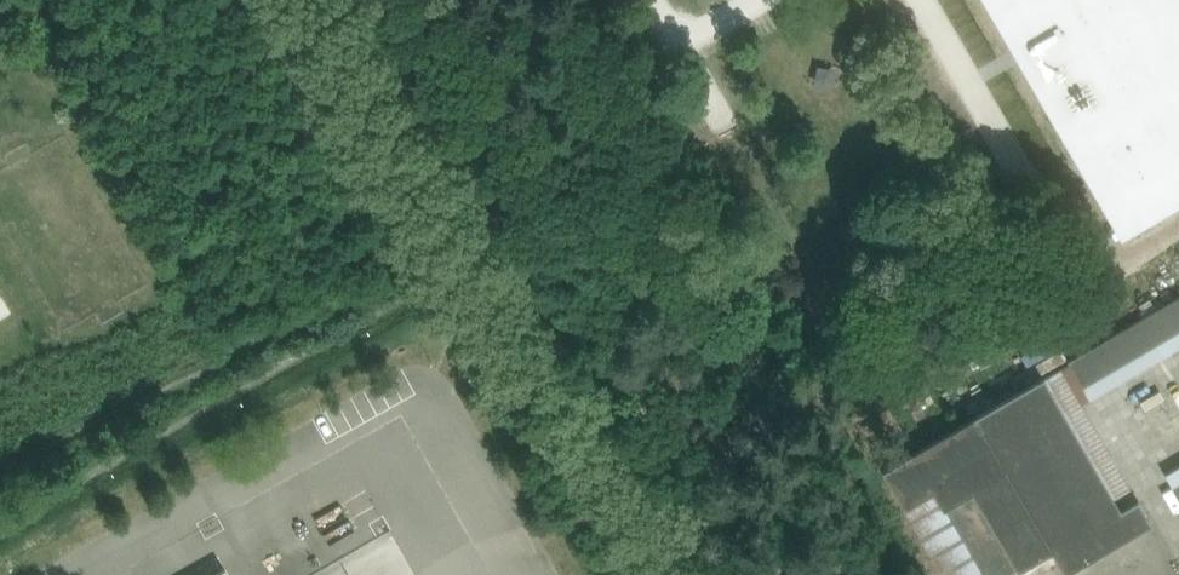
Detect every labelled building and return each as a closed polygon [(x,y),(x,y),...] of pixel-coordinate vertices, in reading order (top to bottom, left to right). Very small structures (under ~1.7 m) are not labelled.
[(1121,239),(1178,206),(1178,0),(983,0),(1121,239)] [(1067,361),(1082,388),(1178,331),(1178,296),(1067,361)] [(1058,403),(1043,379),(883,470),(905,508),(944,574),(1011,574),(1052,551),(1065,574),(1145,527),(1148,517),(1138,500),(1121,510),(1058,403)]
